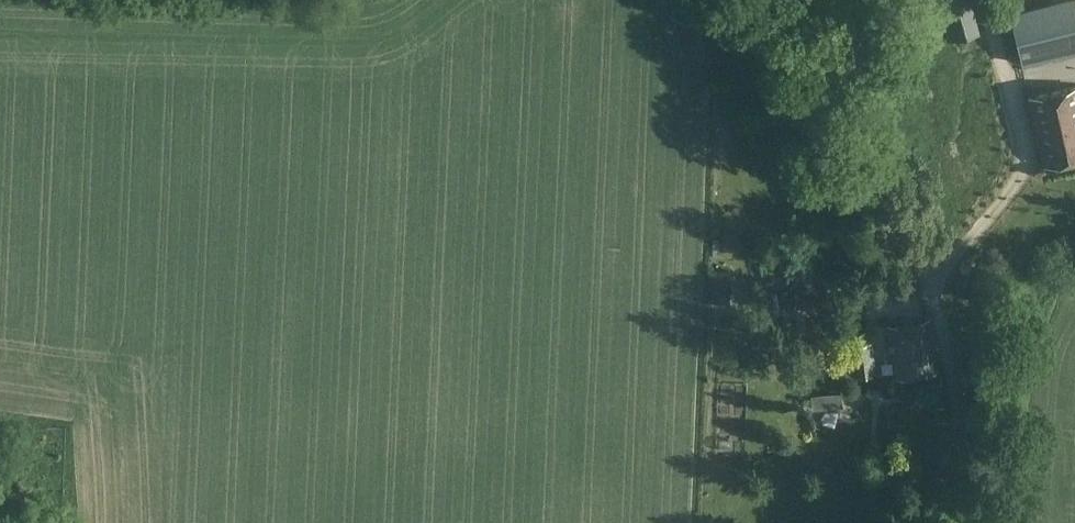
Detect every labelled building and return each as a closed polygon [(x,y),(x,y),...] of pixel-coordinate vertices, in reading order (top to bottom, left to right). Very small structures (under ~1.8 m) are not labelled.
[(950,37),(981,29),(973,0),(940,0),(950,37)] [(1010,9),(1022,64),(1074,51),(1074,0),(1047,0),(1010,9)] [(1030,95),(1045,163),(1074,156),(1074,85),(1030,95)] [(972,277),(959,281),(961,290),(975,286),(972,277)] [(796,286),(794,286),(798,305),(825,299),(822,281),(815,283),(815,285),(797,288),(796,286)] [(791,289),(777,292),(779,308),(794,306),(791,289)] [(931,318),(889,325),(897,376),(939,370),(931,318)] [(853,344),(853,342),(836,344),(840,379),(857,377),(853,344)] [(854,345),(853,345),(857,377),(858,376),(876,374),(871,342),(854,344),(854,345)] [(823,394),(811,395),(812,410),(824,408),(823,394)]
